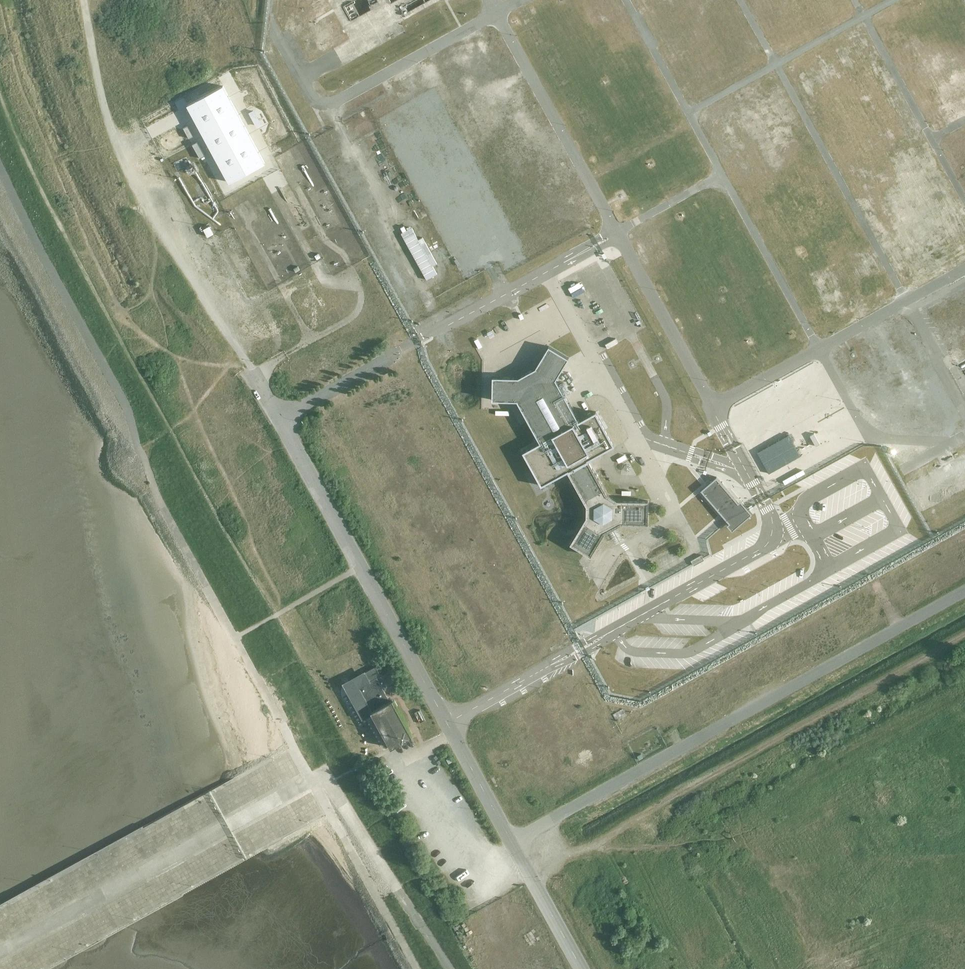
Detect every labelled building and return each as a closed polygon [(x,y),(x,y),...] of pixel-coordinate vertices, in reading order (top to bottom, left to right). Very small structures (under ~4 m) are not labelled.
[(917,53),(944,107),(964,96),(964,41),(960,32),(917,53)] [(265,163),(223,84),(187,103),(228,182),(265,163)] [(262,124),(254,110),(249,113),(257,127),(262,124)] [(205,155),(198,142),(193,145),(200,158),(205,155)] [(214,234),(210,226),(204,230),(207,237),(214,234)] [(419,239),(413,228),(407,231),(404,226),(401,228),(404,233),(402,234),(427,280),(437,274),(434,267),(439,264),(424,236),(419,239)] [(549,344),(536,367),(518,377),(492,376),(492,397),(516,399),(540,442),(522,452),(540,484),(568,469),(587,459),(613,444),(595,412),(579,421),(554,380),(568,355),(549,344)] [(935,371),(929,358),(917,363),(924,376),(935,371)] [(940,402),(946,416),(958,411),(952,397),(940,402)] [(629,460),(623,449),(613,454),(619,465),(629,460)] [(928,474),(943,500),(964,488),(964,453),(928,474)] [(607,494),(587,459),(568,469),(589,505),(589,518),(573,544),(593,555),(606,532),(621,523),(650,523),(650,502),(618,501),(607,494)] [(738,505),(717,480),(703,492),(731,525),(729,528),(733,533),(752,516),(740,503),(738,505)] [(952,527),(934,536),(939,545),(955,536),(953,534),(955,533),(952,527)] [(366,671),(344,683),(363,717),(373,711),(393,748),(413,736),(393,700),(390,701),(377,677),(380,675),(376,667),(367,672),(366,671)]
